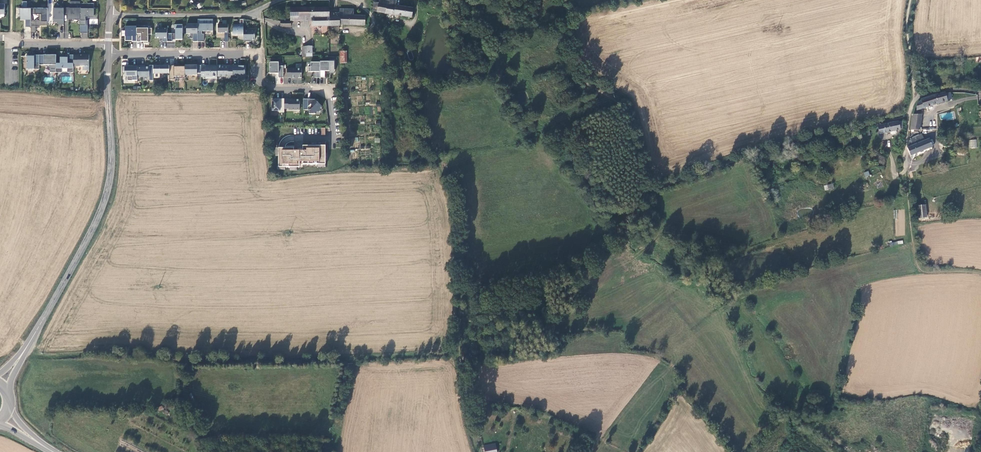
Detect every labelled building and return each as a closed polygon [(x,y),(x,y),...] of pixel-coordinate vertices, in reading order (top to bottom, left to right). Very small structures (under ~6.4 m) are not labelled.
[(373,11),(386,14),(412,17),(413,8),(396,6),(397,0),(396,0),(379,0),(379,3),(374,2),(373,11)] [(31,27),(31,8),(27,8),(27,1),(22,1),(22,8),(19,8),(19,14),(21,14),(21,19),(26,19),(26,26),(31,27)] [(74,18),(80,18),(80,3),(80,1),(70,1),(70,7),(68,7),(68,14),(68,18),(74,18)] [(94,3),(80,3),(80,18),(80,33),(88,33),(88,25),(86,25),(86,20),(86,16),(89,16),(89,17),(94,17),(94,14),(96,14),(96,8),(94,8),(94,3)] [(312,26),(329,26),(329,13),(329,7),(291,8),(291,21),(312,21),(312,26)] [(48,8),(31,8),(31,27),(31,33),(36,33),(36,25),(48,25),(48,8)] [(64,14),(64,8),(53,8),(53,21),(57,22),(57,24),(64,24),(64,14)] [(354,15),(354,9),(340,9),(340,13),(329,13),(329,26),(340,26),(340,24),(365,25),(365,16),(354,15)] [(244,30),(244,20),(240,20),(240,24),(233,24),(233,34),(244,34),(244,30)] [(198,42),(198,24),(187,24),(187,34),(190,34),(190,38),(193,38),(193,41),(198,42)] [(213,24),(198,24),(198,42),(204,42),(204,34),(202,34),(202,31),(213,31),(213,24)] [(228,24),(218,24),(218,33),(225,33),(228,33),(228,24)] [(176,33),(167,34),(167,41),(172,42),(172,40),(172,38),(176,38),(176,40),(183,39),(183,25),(174,25),(174,29),(176,29),(176,33)] [(137,27),(125,26),(125,40),(130,40),(130,38),(132,38),(132,41),(137,42),(137,28),(137,27)] [(152,28),(137,28),(137,42),(144,42),(144,43),(148,43),(148,34),(152,34),(152,28)] [(167,28),(156,28),(156,38),(163,38),(163,41),(167,41),(167,34),(167,28)] [(244,30),(244,34),(244,42),(251,42),(251,40),(255,40),(255,30),(244,30)] [(312,46),(302,46),(303,57),(313,56),(312,46)] [(39,65),(39,55),(34,55),(34,57),(27,57),(27,70),(39,70),(39,65)] [(56,73),(56,64),(56,55),(48,55),(39,55),(39,65),(50,65),(50,73),(56,73)] [(73,66),(73,55),(66,55),(66,58),(60,58),(60,64),(56,64),(56,73),(62,73),(62,69),(68,69),(67,73),(73,73),(73,66)] [(89,71),(89,55),(81,55),(73,55),(73,66),(83,67),(83,71),(89,71)] [(279,62),(270,62),(270,73),(279,73),(279,78),(283,78),(283,66),(279,66),(279,62)] [(320,78),(320,62),(311,62),(311,67),(308,67),(308,72),(316,72),(316,78),(320,78)] [(320,62),(320,78),(325,78),(325,71),(330,71),(330,62),(320,62)] [(137,77),(137,65),(133,65),(133,67),(123,67),(123,71),(125,71),(125,76),(128,76),(128,80),(137,80),(137,77)] [(145,65),(137,65),(137,77),(150,77),(150,67),(145,67),(145,65)] [(175,66),(169,66),(169,73),(169,79),(174,79),(174,77),(179,77),(179,78),(185,78),(185,75),(185,65),(179,65),(179,67),(175,66)] [(193,65),(185,65),(185,75),(197,75),(197,73),(201,73),(201,66),(193,65)] [(206,65),(201,66),(201,73),(201,77),(206,77),(206,79),(217,79),(217,77),(217,65),(210,65),(210,67),(206,67),(206,65)] [(225,65),(217,65),(217,77),(224,77),(224,79),(233,79),(233,65),(228,65),(228,67),(225,67),(225,65)] [(238,65),(233,65),(233,79),(238,79),(238,76),(245,76),(245,66),(238,66),(238,65)] [(302,69),(287,69),(287,77),(291,78),(296,78),(302,78),(302,69)] [(917,110),(947,101),(947,100),(952,99),(950,93),(946,93),(946,92),(938,94),(921,100),(921,101),(918,103),(917,105),(917,110)] [(284,109),(284,99),(275,99),(275,100),(272,100),(272,111),(279,111),(279,112),(284,112),(284,109)] [(293,99),(284,99),(284,109),(289,109),(289,110),(300,110),(300,100),(293,100),(293,99)] [(311,99),(304,99),(303,110),(308,110),(308,107),(311,104),(314,107),(311,110),(309,110),(309,114),(315,114),(322,107),(318,103),(318,100),(311,100),(311,99)] [(922,115),(913,115),(911,130),(915,130),(919,130),(920,130),(922,115)] [(884,124),(886,133),(891,131),(897,130),(903,129),(903,126),(903,121),(887,124),(884,124)] [(912,146),(911,146),(908,148),(911,156),(933,147),(930,139),(925,141),(922,134),(911,139),(911,140),(912,146)] [(322,146),(303,146),(303,151),(297,151),(297,148),(282,148),(279,148),(279,167),(286,167),(300,167),(300,165),(300,161),(303,162),(303,164),(318,164),(325,164),(325,153),(322,153),(322,146)] [(926,205),(924,205),(914,206),(916,219),(927,217),(926,205)] [(483,446),(484,451),(497,451),(495,444),(483,446)]
